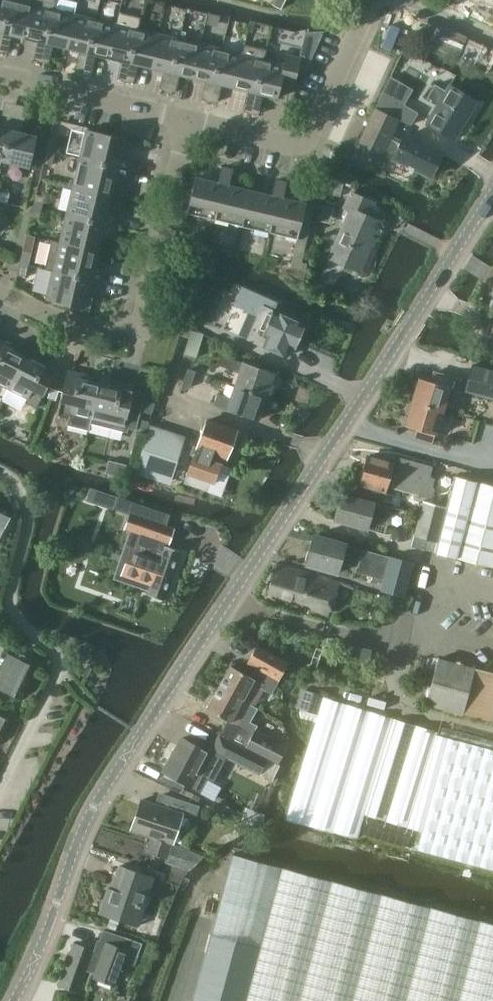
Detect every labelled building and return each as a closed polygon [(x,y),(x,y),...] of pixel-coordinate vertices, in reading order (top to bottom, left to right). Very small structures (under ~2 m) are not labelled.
[(33,0),(11,0),(0,47),(0,52),(8,52),(10,40),(6,38),(7,34),(24,38),(33,0)] [(11,0),(0,0),(0,47),(11,0)] [(54,9),(56,0),(33,0),(24,38),(42,42),(41,46),(36,46),(33,58),(41,62),(54,9)] [(273,5),(280,9),(285,0),(275,0),(273,5)] [(66,48),(74,14),(54,9),(41,62),(50,62),(52,50),(48,48),(49,44),(66,48)] [(137,29),(138,29),(141,17),(119,12),(116,24),(108,58),(126,62),(125,66),(120,66),(117,78),(125,82),(137,29)] [(209,13),(207,24),(218,26),(220,16),(209,13)] [(83,72),(95,19),(74,14),(66,48),(84,52),(83,56),(78,56),(75,68),(83,72)] [(116,24),(95,19),(83,72),(92,72),(95,60),(90,58),(91,54),(108,58),(116,24)] [(158,34),(138,29),(137,29),(125,82),(134,82),(137,70),(132,67),(133,64),(150,68),(158,34)] [(167,92),(179,39),(158,34),(150,68),(168,72),(167,76),(162,76),(159,88),(167,92)] [(193,78),(200,43),(179,39),(167,92),(176,92),(179,80),(174,77),(175,73),(193,78)] [(209,102),(221,48),(200,43),(193,78),(210,82),(209,86),(204,86),(201,98),(209,102)] [(264,58),(265,58),(267,49),(244,44),(242,53),(243,53),(235,88),(252,92),(251,96),(246,96),(243,110),(251,114),(264,58)] [(243,53),(242,53),(221,48),(209,102),(218,102),(221,90),(216,87),(217,83),(235,88),(243,53)] [(284,63),(265,58),(264,58),(251,114),(260,114),(263,100),(258,97),(259,93),(277,98),(281,84),(294,87),(301,57),(286,54),(284,63)] [(390,77),(375,108),(399,119),(411,125),(418,113),(404,104),(412,89),(390,77)] [(427,98),(439,104),(427,124),(455,140),(477,102),(450,86),(446,91),(435,85),(427,98)] [(399,119),(375,108),(351,159),(357,162),(363,150),(380,158),(399,119)] [(11,125),(1,123),(0,125),(0,160),(3,161),(11,125)] [(22,128),(11,125),(3,161),(29,167),(34,148),(37,136),(21,133),(22,128)] [(86,129),(79,158),(129,170),(132,158),(120,156),(124,138),(86,129)] [(442,153),(405,135),(393,158),(431,177),(442,153)] [(57,140),(49,138),(46,150),(55,152),(57,140)] [(34,148),(29,167),(35,168),(39,150),(34,148)] [(52,165),(55,152),(46,150),(43,163),(52,165)] [(126,182),(129,170),(79,158),(73,186),(111,195),(115,179),(126,182)] [(283,198),(287,182),(277,180),(273,195),(228,185),(232,169),(222,167),(218,182),(195,177),(187,212),(297,238),(290,267),(305,270),(307,264),(301,262),(314,210),(305,208),(306,203),(283,198)] [(337,179),(333,194),(340,195),(344,181),(337,179)] [(107,212),(111,195),(73,186),(66,214),(116,226),(119,214),(107,212)] [(0,191),(0,201),(8,203),(10,193),(0,191)] [(374,235),(376,236),(382,222),(368,216),(374,202),(350,192),(344,207),(350,210),(330,258),(360,270),(374,235)] [(44,196),(36,194),(33,206),(41,208),(44,196)] [(38,221),(41,208),(33,206),(30,219),(38,221)] [(113,238),(116,226),(66,214),(60,242),(98,251),(101,235),(113,238)] [(94,268),(98,251),(60,242),(52,240),(45,269),(53,271),(53,270),(103,282),(105,270),(94,268)] [(31,252),(22,250),(19,262),(28,264),(31,252)] [(25,277),(28,264),(19,262),(17,275),(25,277)] [(100,294),(103,282),(53,270),(53,271),(46,299),(84,308),(88,291),(100,294)] [(274,311),(277,302),(242,286),(234,305),(257,315),(247,338),(286,356),(290,347),(295,349),(305,325),(274,311)] [(182,325),(180,335),(189,337),(192,328),(182,325)] [(193,359),(202,337),(191,332),(182,354),(193,359)] [(0,338),(0,384),(8,388),(25,356),(10,349),(13,344),(0,338)] [(39,364),(25,356),(8,388),(27,398),(25,402),(37,408),(57,367),(41,359),(39,364)] [(239,372),(234,385),(266,396),(274,373),(243,362),(243,363),(229,358),(226,368),(239,372)] [(472,366),(465,391),(492,398),(492,371),(472,366)] [(188,368),(181,388),(185,389),(190,387),(196,371),(188,368)] [(90,423),(100,384),(84,380),(86,375),(68,370),(57,415),(70,418),(68,425),(89,430),(90,423)] [(419,377),(412,402),(444,411),(451,387),(449,386),(452,377),(434,372),(431,381),(419,377)] [(145,394),(134,391),(135,387),(117,382),(116,387),(100,384),(90,423),(128,432),(129,428),(136,430),(145,394)] [(258,420),(266,396),(234,385),(230,398),(217,394),(213,404),(227,408),(226,409),(258,420)] [(51,388),(48,397),(56,400),(59,390),(51,388)] [(147,401),(144,412),(152,414),(154,403),(147,401)] [(437,435),(444,411),(412,402),(405,426),(417,429),(414,438),(433,444),(435,434),(437,435)] [(236,441),(235,436),(236,435),(235,434),(237,430),(207,420),(185,483),(207,491),(211,482),(214,483),(224,457),(227,458),(232,445),(233,444),(236,441)] [(135,473),(171,484),(186,438),(150,427),(135,473)] [(430,479),(431,474),(433,466),(400,457),(398,466),(367,458),(360,485),(386,492),(388,486),(430,497),(433,495),(435,488),(433,485),(435,480),(430,479)] [(109,459),(106,472),(124,477),(127,464),(109,459)] [(437,548),(492,562),(492,485),(477,481),(455,476),(454,480),(449,501),(447,507),(437,548)] [(371,515),(384,519),(387,507),(374,504),(375,503),(342,494),(335,520),(367,529),(371,515)] [(117,496),(113,508),(130,514),(125,528),(139,533),(133,550),(130,549),(122,574),(150,584),(147,594),(165,600),(182,551),(165,545),(166,542),(168,543),(174,528),(164,525),(168,515),(170,515),(170,514),(117,496)] [(423,500),(412,541),(437,548),(447,507),(423,500)] [(0,505),(0,539),(14,512),(0,505)] [(414,562),(390,556),(390,557),(345,545),(345,544),(315,535),(306,565),(337,573),(341,562),(358,567),(356,572),(384,580),(381,591),(404,597),(414,562)] [(339,583),(277,564),(268,595),(330,614),(339,583)] [(230,665),(218,687),(254,706),(262,689),(271,694),(287,662),(256,644),(246,662),(255,667),(250,676),(230,665)] [(367,664),(371,651),(371,650),(350,644),(346,658),(367,664)] [(36,667),(28,663),(30,660),(18,654),(17,658),(7,653),(0,668),(0,689),(21,699),(36,667)] [(431,682),(425,705),(463,714),(475,668),(437,658),(431,682)] [(90,666),(85,664),(80,674),(85,676),(90,666)] [(475,668),(463,714),(492,722),(492,673),(475,668)] [(208,683),(204,690),(213,695),(217,687),(208,683)] [(254,706),(218,687),(206,709),(227,720),(219,734),(266,758),(278,764),(287,747),(254,730),(257,725),(246,720),(254,706)] [(437,734),(438,731),(302,691),(297,706),(318,713),(285,819),(357,837),(364,814),(422,831),(418,850),(492,870),(492,749),(437,734)] [(0,715),(0,742),(11,720),(0,715)] [(212,780),(225,757),(258,774),(266,758),(219,734),(212,750),(211,752),(182,737),(164,773),(199,791),(206,777),(212,780)] [(199,806),(175,798),(163,794),(159,805),(142,800),(132,830),(172,843),(182,815),(195,819),(199,806)] [(167,858),(171,844),(151,837),(146,851),(167,858)] [(172,846),(167,863),(189,869),(190,869),(206,856),(172,846)] [(210,934),(258,947),(244,1000),(492,1000),(492,924),(232,854),(210,934)] [(112,889),(109,888),(100,914),(110,917),(119,920),(138,926),(154,878),(120,866),(112,889)] [(110,917),(107,927),(115,930),(119,920),(110,917)] [(210,934),(192,1000),(244,1000),(258,947),(210,934)] [(94,951),(93,951),(75,944),(59,986),(79,994),(87,972),(95,975),(94,978),(114,986),(126,953),(138,957),(142,945),(125,938),(121,950),(107,945),(103,955),(94,952),(94,951)] [(138,967),(133,981),(141,983),(146,970),(138,967)]
